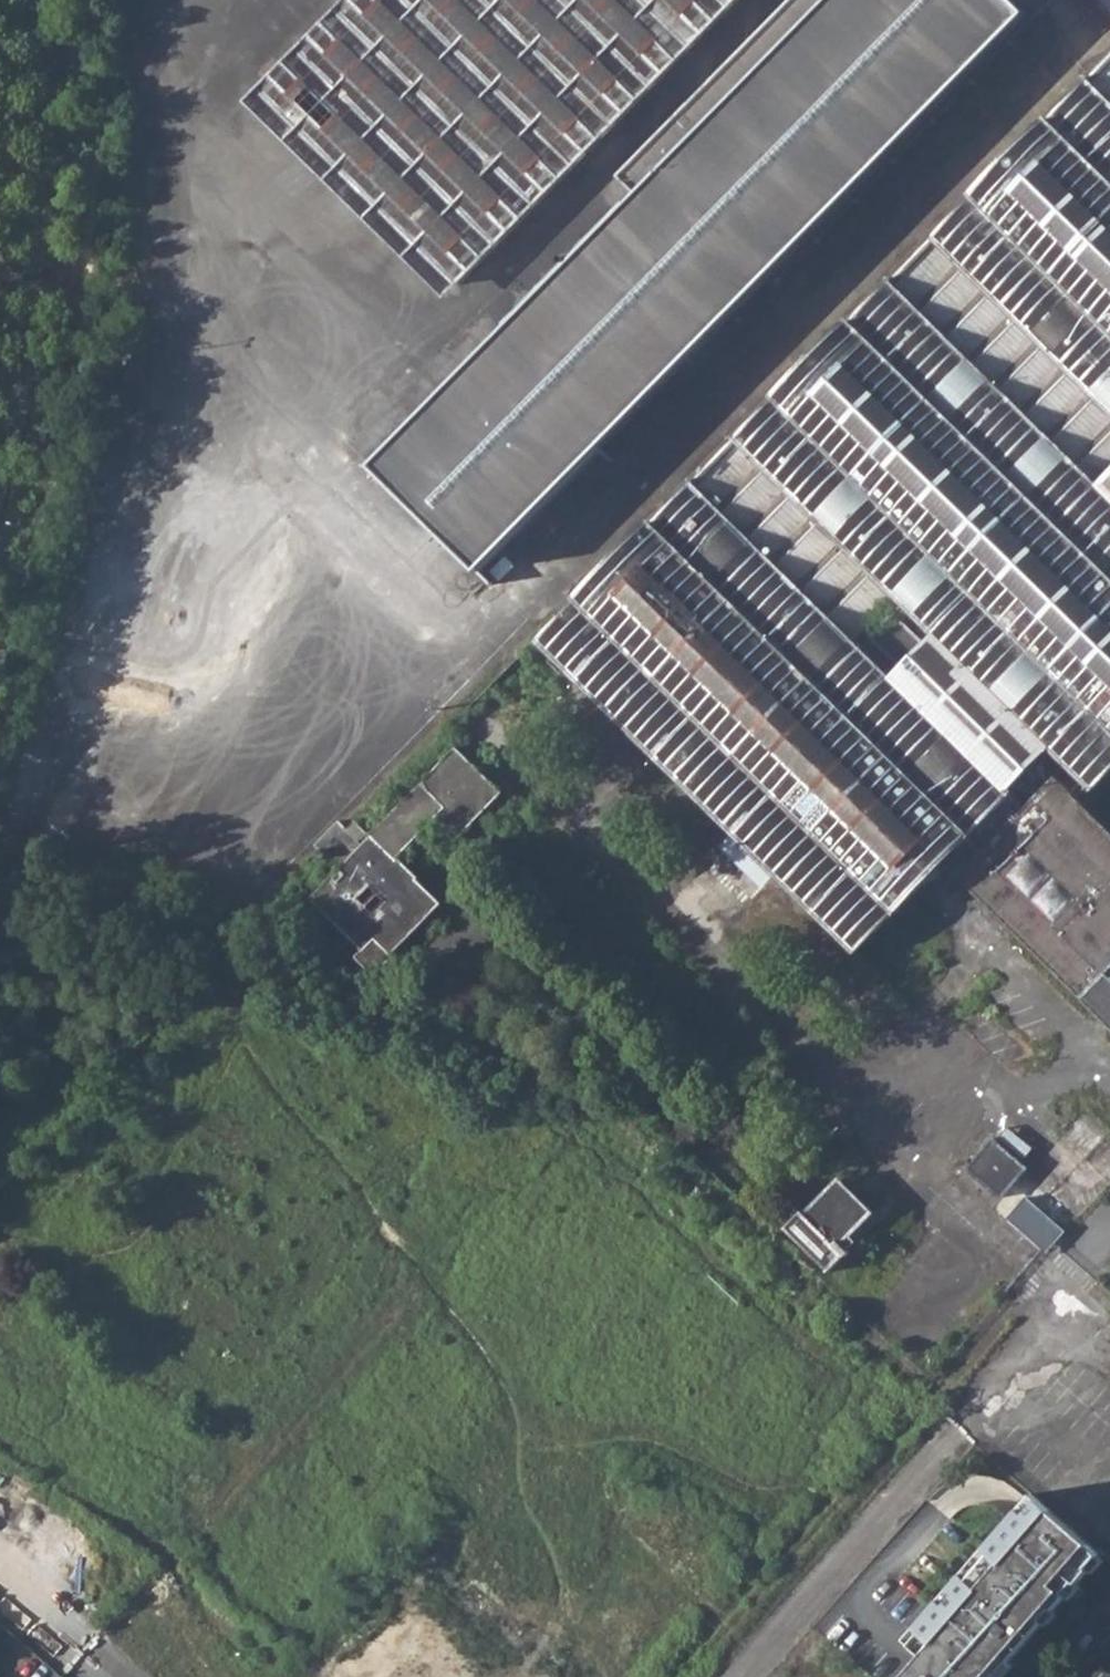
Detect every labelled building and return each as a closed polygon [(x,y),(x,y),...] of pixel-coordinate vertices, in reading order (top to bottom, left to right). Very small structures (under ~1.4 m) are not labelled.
[(475,274),(749,0),(357,0),(279,77),(475,274)] [(627,181),(648,201),(382,473),(490,578),(1038,18),(1019,0),(804,0),(627,181)] [(955,869),(965,859),(1050,775),(1083,808),(1109,782),(1109,69),(530,662),(849,974),(955,869)] [(162,304),(153,341),(172,345),(181,308),(162,304)] [(481,322),(449,344),(463,365),(495,343),(481,322)] [(372,538),(348,567),(387,599),(411,570),(372,538)] [(453,748),(367,836),(357,846),(354,842),(331,863),(336,868),(306,898),(357,949),(350,956),(371,977),(393,955),(390,952),(439,904),(396,857),(432,820),(453,841),(499,794),(453,748)] [(952,897),(1076,1021),(1109,1055),(1109,854),(1053,798),(977,872),(968,882),(952,897)] [(331,863),(354,842),(335,823),(313,846),(316,849),(313,853),(320,861),(325,856),(331,863)] [(363,833),(354,842),(357,846),(367,836),(363,833)] [(955,869),(968,882),(977,872),(965,859),(955,869)] [(1077,1227),(1109,1190),(1109,1146),(1076,1116),(1035,1162),(1044,1170),(1030,1186),(1077,1227)] [(968,1170),(1002,1200),(1027,1171),(993,1141),(968,1170)] [(788,1234),(838,1282),(859,1259),(849,1250),(878,1220),(842,1186),(803,1227),(798,1223),(788,1234)] [(1045,1238),(1055,1247),(1065,1235),(1026,1200),(1011,1217),(1041,1243),(1045,1238)] [(905,1676),(998,1676),(1090,1572),(1087,1569),(1101,1553),(1033,1493),(913,1629),(932,1646),(905,1676)]
